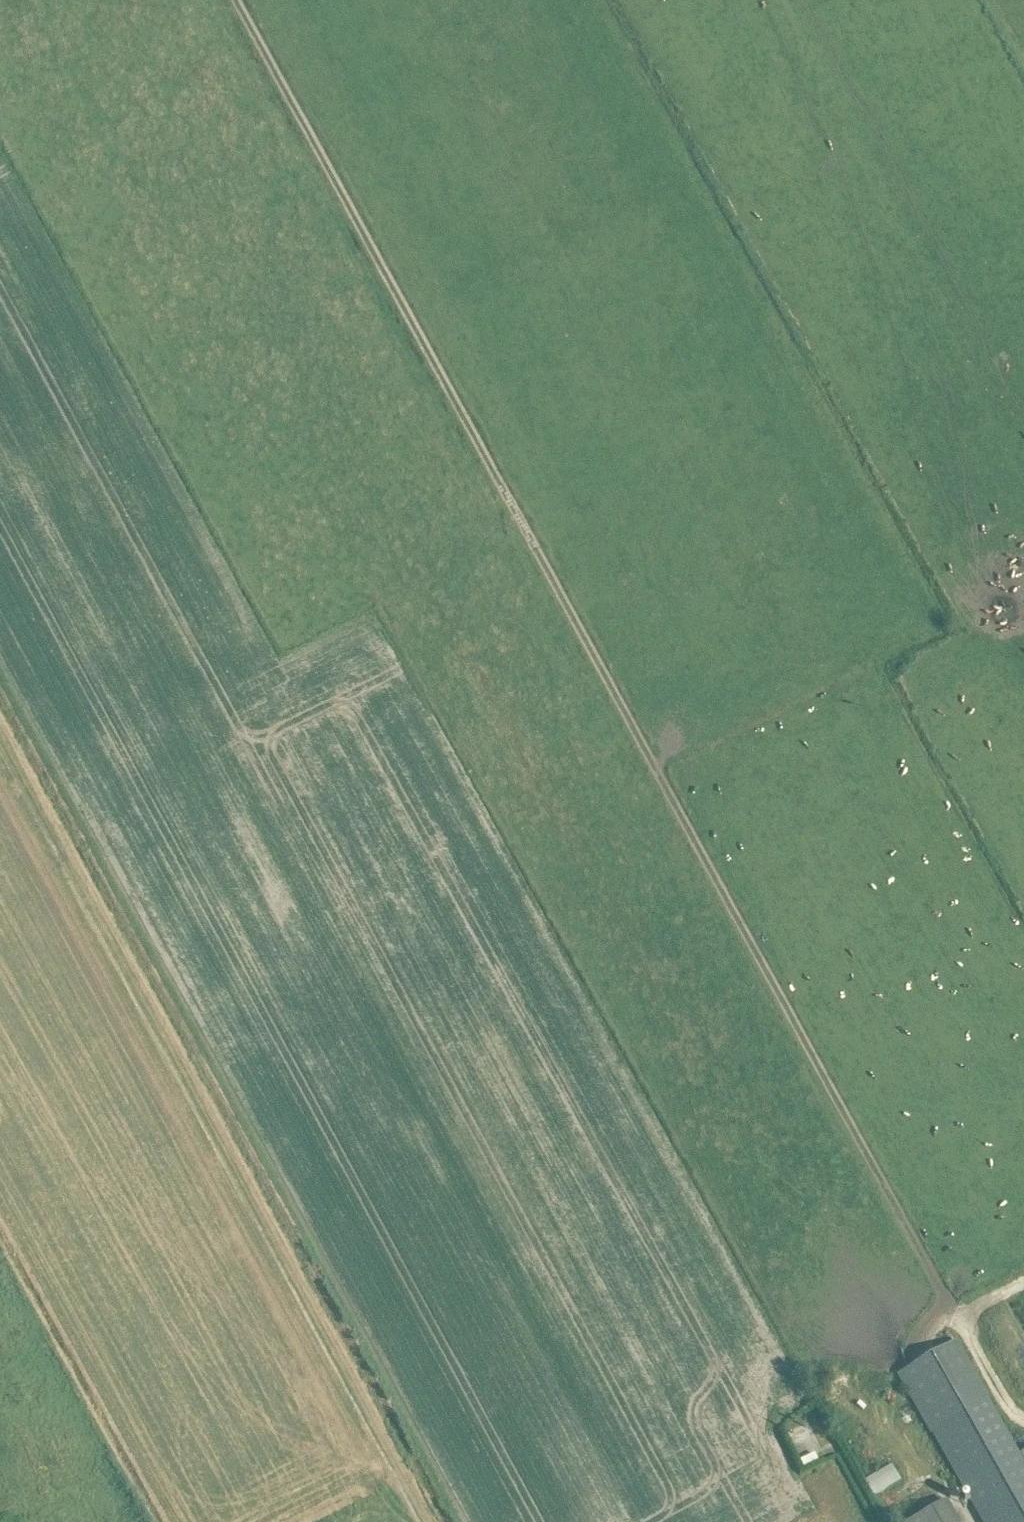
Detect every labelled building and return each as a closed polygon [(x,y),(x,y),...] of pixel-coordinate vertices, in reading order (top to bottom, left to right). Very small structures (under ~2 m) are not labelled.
[(900,1373),(964,1485),(986,1521),(1023,1521),(1023,1452),(1020,1455),(956,1342),(900,1373)] [(908,1521),(961,1521),(948,1499),(908,1521)]
